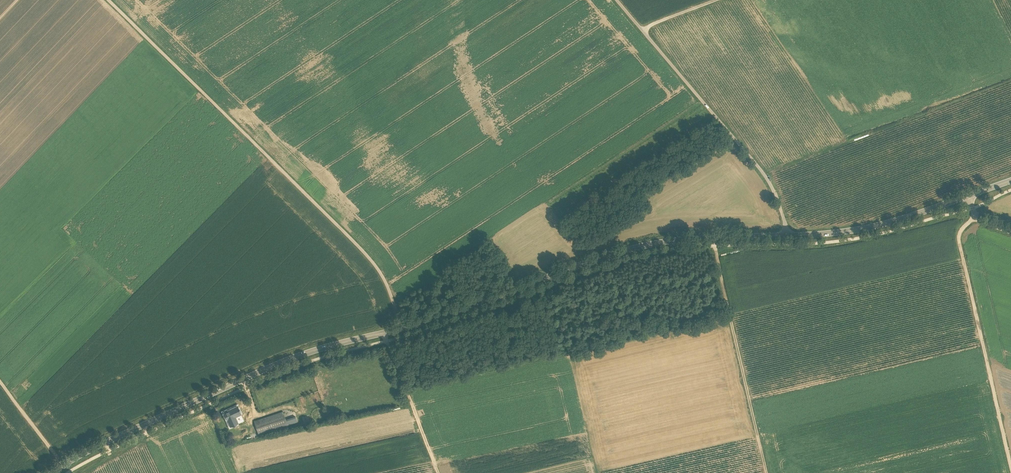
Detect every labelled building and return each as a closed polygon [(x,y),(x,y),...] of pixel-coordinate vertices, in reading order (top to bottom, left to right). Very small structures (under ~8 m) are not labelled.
[(237,406),(224,412),(227,420),(233,418),(236,423),(243,419),(237,406)] [(284,412),(255,421),(259,434),(288,425),(284,412)]
